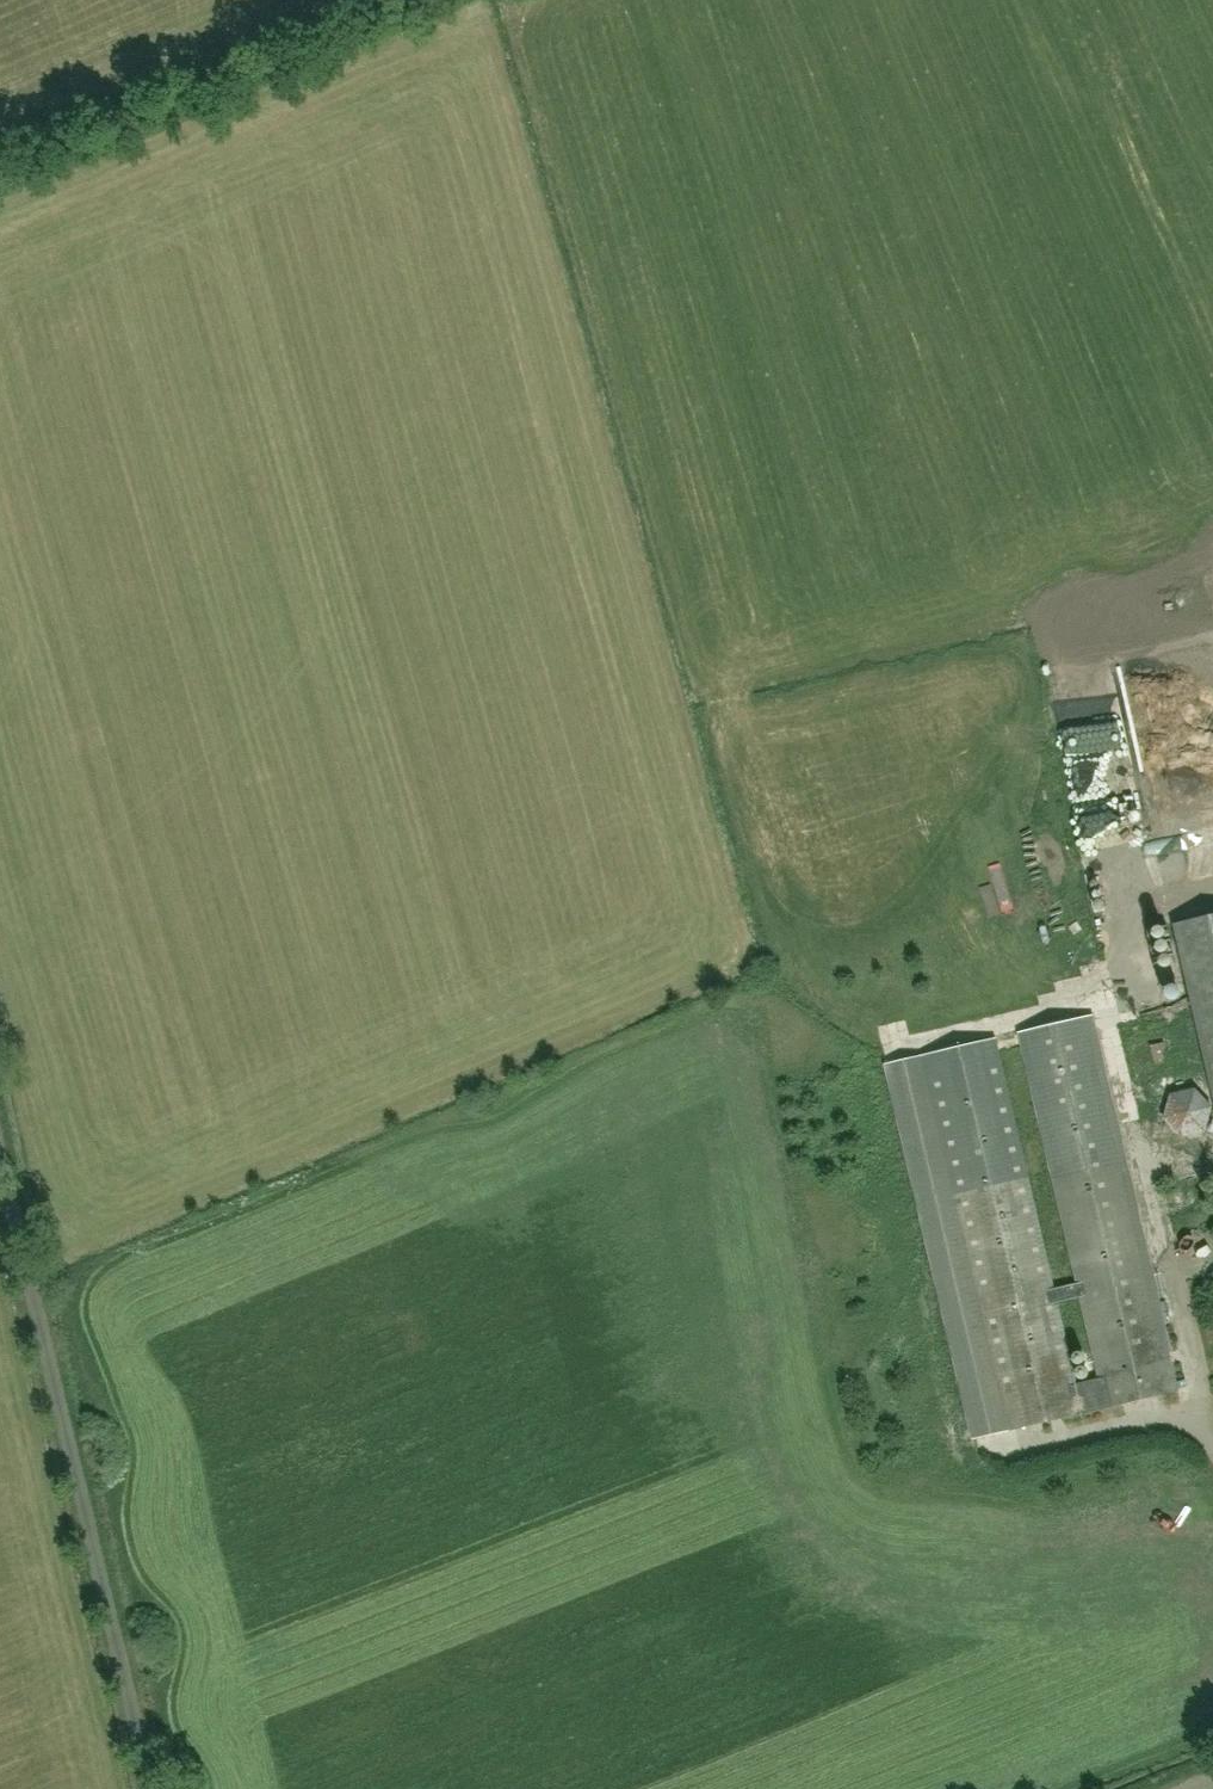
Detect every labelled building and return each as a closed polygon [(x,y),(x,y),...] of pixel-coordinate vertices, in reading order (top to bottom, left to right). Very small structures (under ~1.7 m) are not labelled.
[(1036,901),(1037,882),(1022,881),(1021,900),(1036,901)] [(1173,924),(1212,1100),(1212,915),(1173,924)] [(1017,1031),(1051,1172),(1076,1283),(1055,1288),(997,1037),(889,1062),(975,1437),(1009,1429),(1083,1412),(1105,1408),(1178,1391),(1124,1155),(1092,1014),(1017,1031)] [(1153,1121),(1194,1136),(1207,1101),(1166,1086),(1153,1121)]
